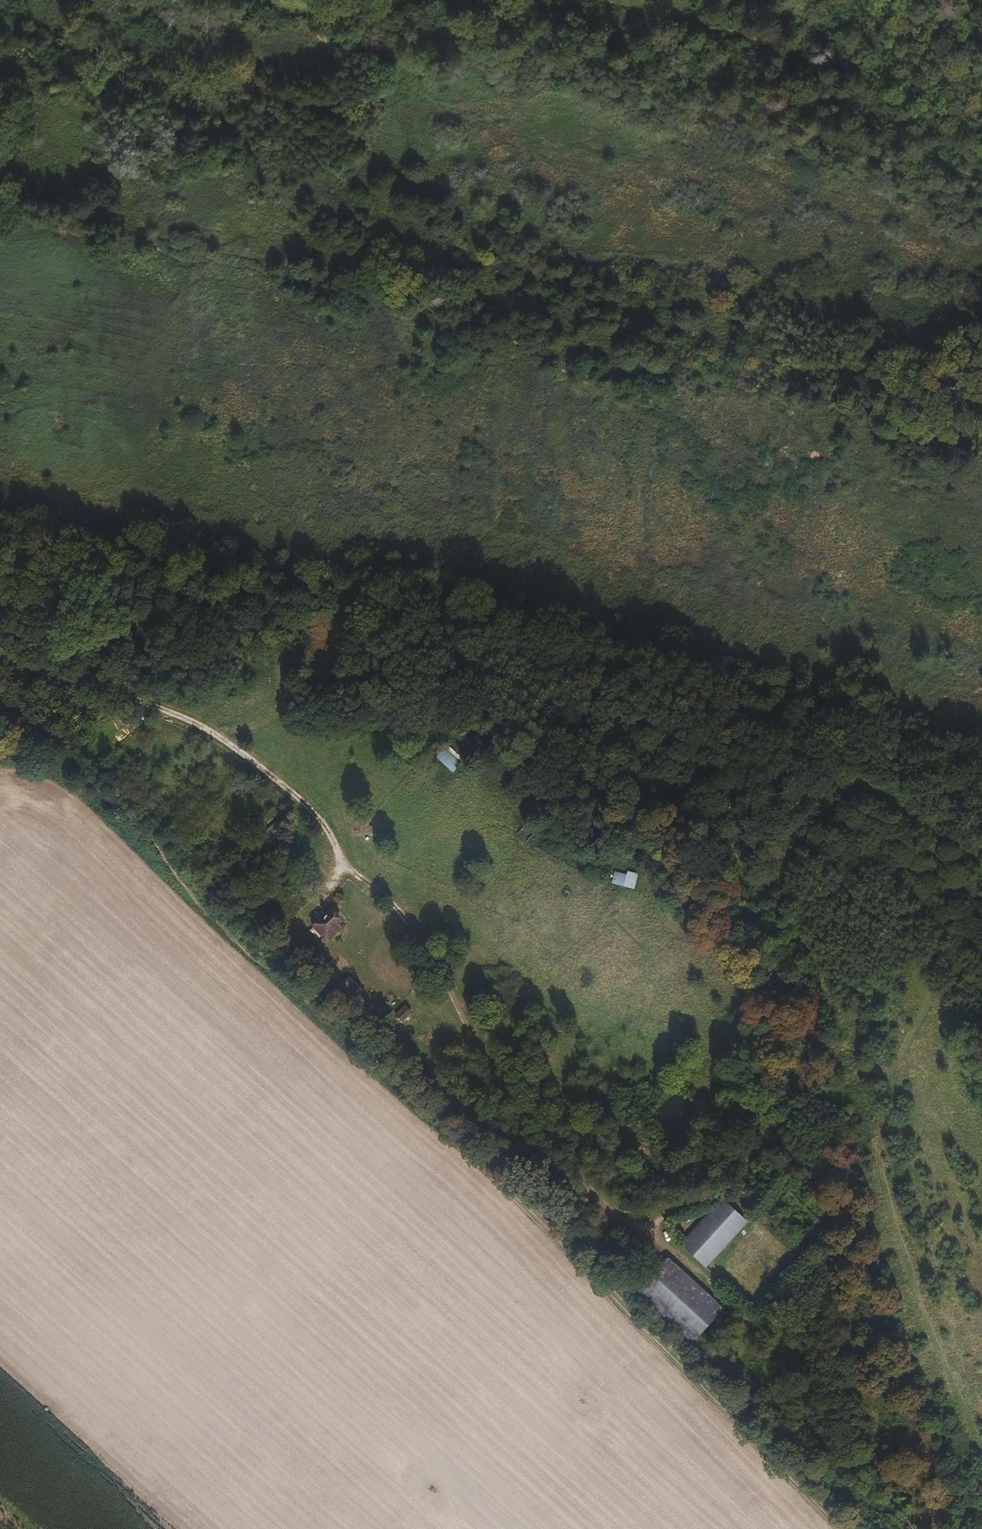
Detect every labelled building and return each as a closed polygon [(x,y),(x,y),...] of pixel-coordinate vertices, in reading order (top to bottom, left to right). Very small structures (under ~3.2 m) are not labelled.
[(452,774),(464,762),(446,744),(434,756),(452,774)] [(245,848),(254,839),(247,832),(238,841),(245,848)] [(635,886),(637,871),(627,870),(626,872),(614,870),(612,883),(635,886)] [(244,887),(249,882),(240,873),(232,880),(253,903),(257,899),(244,887)] [(329,913),(326,916),(321,912),(312,920),(316,924),(313,928),(321,938),(325,935),(330,939),(339,931),(334,926),(338,922),(329,913)] [(347,1003),(359,991),(353,984),(340,996),(347,1003)] [(402,1007),(392,1016),(399,1023),(409,1013),(402,1007)] [(702,1268),(744,1224),(719,1202),(677,1246),(702,1268)] [(687,1360),(731,1314),(693,1279),(649,1325),(687,1360)]
